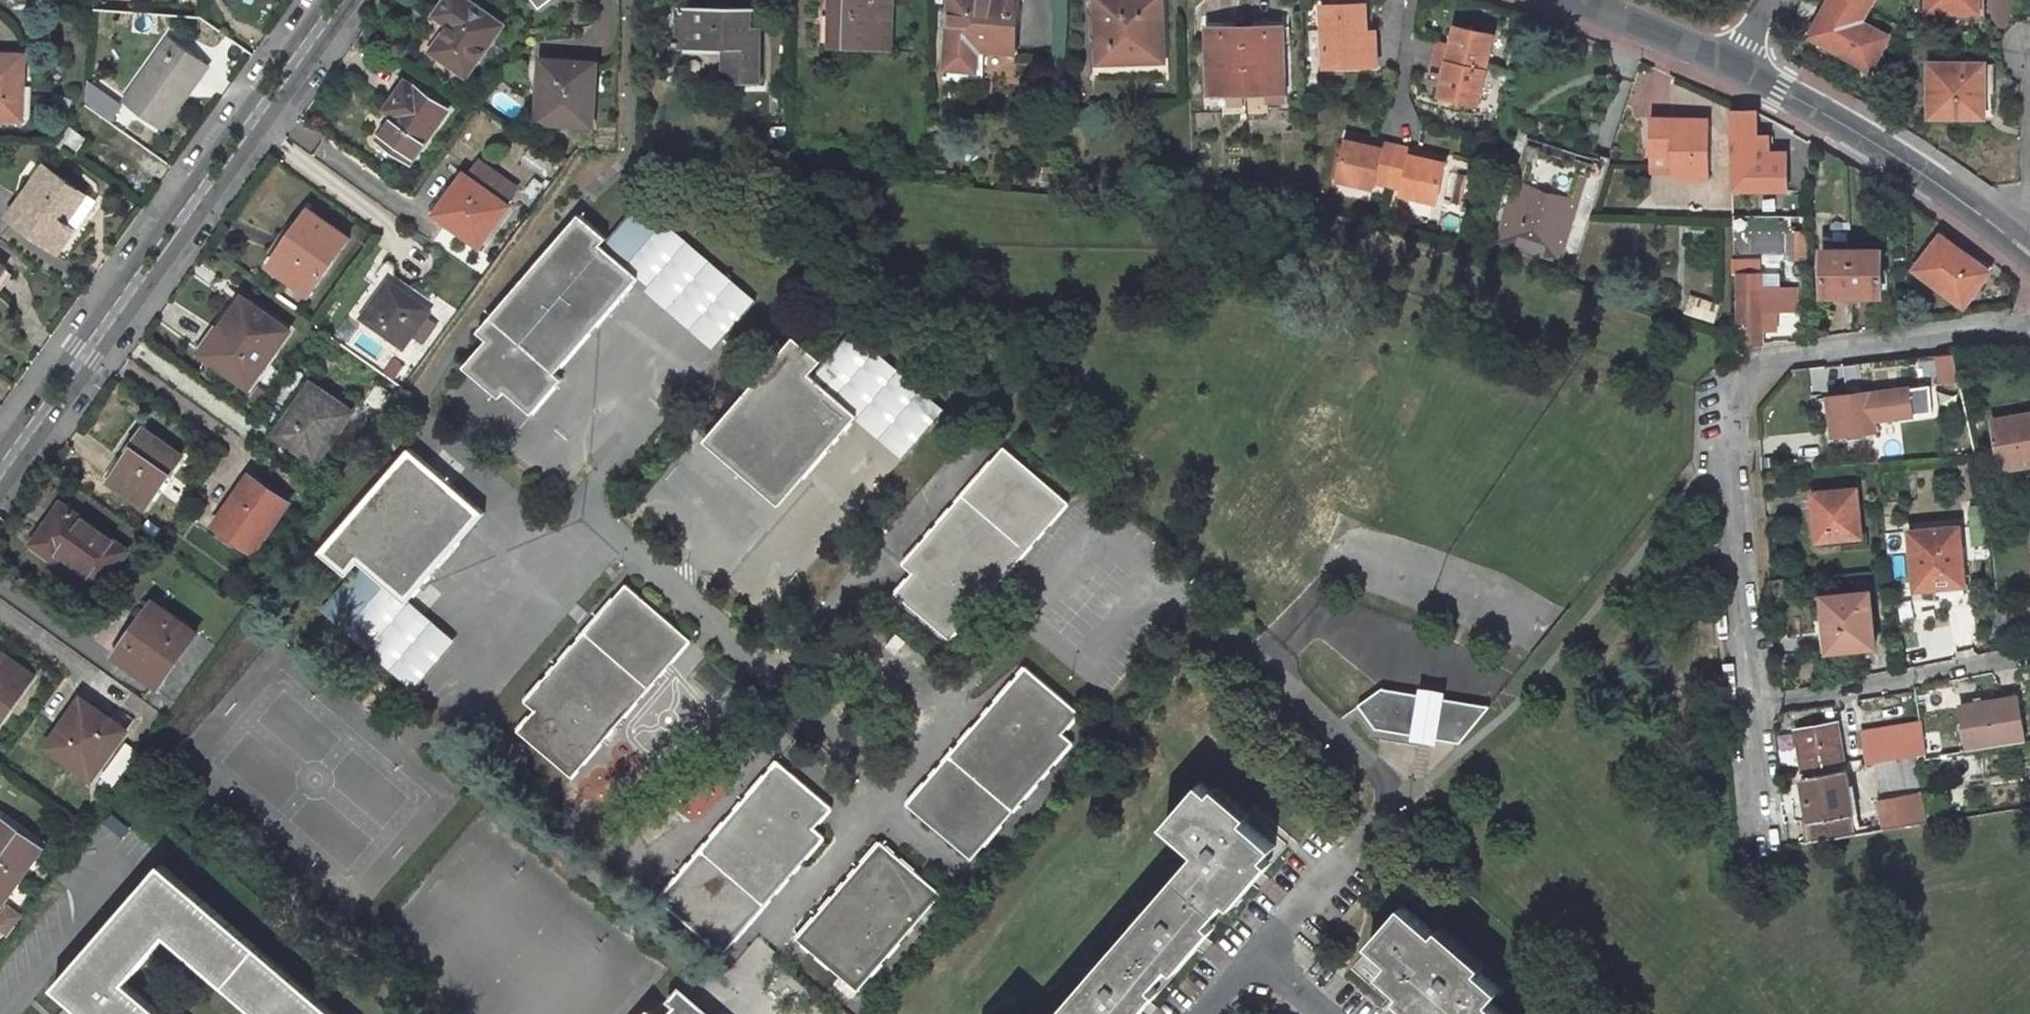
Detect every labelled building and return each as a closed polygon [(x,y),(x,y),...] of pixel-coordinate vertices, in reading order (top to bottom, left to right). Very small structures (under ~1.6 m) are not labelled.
[(511,24),(479,0),(454,0),(450,5),(465,16),(441,49),(474,73),(511,24)] [(891,0),(836,0),(836,18),(841,18),(840,44),(889,45),(891,0)] [(944,70),(973,72),(975,51),(1009,54),(1014,0),(948,0),(944,70)] [(1157,0),(1092,0),(1093,64),(1158,63),(1157,0)] [(1866,16),(1874,0),(1831,0),(1828,4),(1861,24),(1866,16)] [(1923,15),(1972,15),(1972,0),(1923,0),(1923,15)] [(1364,29),(1363,11),(1362,2),(1318,5),(1323,68),(1366,66),(1364,29)] [(1810,37),(1871,70),(1889,39),(1861,24),(1828,4),(1810,37)] [(752,8),(683,8),(682,50),(731,50),(732,83),(761,82),(761,31),(752,30),(752,8)] [(1375,65),(1373,29),(1370,29),(1369,10),(1363,11),(1364,29),(1366,66),(1375,65)] [(1279,26),(1204,28),(1206,92),(1281,89),(1279,26)] [(1476,106),(1491,37),(1454,29),(1450,47),(1436,44),(1429,76),(1443,79),(1439,97),(1476,106)] [(174,38),(126,103),(159,126),(206,60),(174,38)] [(1919,38),(1904,38),(1905,46),(1920,46),(1919,38)] [(0,54),(0,120),(26,122),(30,55),(0,54)] [(211,63),(206,60),(159,126),(163,129),(211,63)] [(603,63),(548,62),(548,85),(555,85),(554,124),(601,126),(603,63)] [(1993,97),(1993,86),(1982,87),(1982,80),(1982,65),(1927,65),(1929,120),(1983,119),(1983,97),(1993,97)] [(1982,65),(1982,80),(1982,87),(1993,86),(1993,65),(1982,65)] [(417,159),(453,109),(410,80),(395,100),(406,108),(400,116),(385,136),(417,159)] [(110,118),(119,105),(105,95),(96,107),(110,118)] [(406,108),(395,100),(390,108),(400,116),(406,108)] [(1760,158),(1760,155),(1758,155),(1756,110),(1751,107),(1740,108),(1742,190),(1762,190),(1761,174),(1760,158)] [(1710,119),(1651,119),(1651,157),(1674,157),(1674,167),(1674,179),(1711,179),(1710,119)] [(77,158),(90,141),(73,129),(60,146),(77,158)] [(1347,142),(1380,149),(1381,144),(1348,136),(1347,142)] [(1444,164),(1411,156),(1412,151),(1381,144),(1380,149),(1347,142),(1338,182),(1372,189),(1374,184),(1403,190),(1401,197),(1436,204),(1444,164)] [(1585,160),(1529,143),(1500,237),(1557,254),(1585,160)] [(1446,158),(1412,151),(1411,156),(1444,164),(1446,158)] [(1674,157),(1651,157),(1651,167),(1674,167),(1674,157)] [(1770,173),(1769,158),(1760,158),(1761,174),(1770,173)] [(482,159),(471,175),(509,201),(520,186),(482,159)] [(85,191),(50,166),(13,216),(64,253),(80,229),(75,226),(65,218),(85,191)] [(468,172),(442,209),(488,240),(513,204),(509,201),(471,175),(468,172)] [(94,196),(85,191),(65,218),(75,226),(94,196)] [(612,237),(582,212),(481,331),(490,339),(465,367),(503,399),(508,392),(534,414),(564,378),(558,372),(645,271),(632,261),(667,221),(643,200),(612,237)] [(313,295),(354,240),(312,210),(277,259),(298,273),(292,281),(313,295)] [(759,300),(667,221),(632,261),(645,271),(725,339),(759,300)] [(1786,231),(1788,260),(1803,259),(1801,230),(1786,231)] [(1939,239),(1916,270),(1965,304),(1990,269),(1972,257),(1969,261),(1939,239)] [(1885,247),(1827,247),(1827,292),(1885,292),(1885,247)] [(298,273),(277,259),(272,266),(292,281),(298,273)] [(1743,260),(1745,340),(1766,339),(1765,306),(1786,306),(1786,304),(1800,304),(1799,279),(1767,280),(1766,265),(1762,265),(1762,259),(1743,260)] [(13,271),(0,262),(0,289),(13,271)] [(394,280),(366,318),(407,347),(434,310),(394,280)] [(253,388),(293,333),(246,299),(225,329),(229,332),(210,358),(253,388)] [(800,337),(710,441),(785,506),(868,409),(847,391),(881,351),(857,332),(830,363),(800,337)] [(951,411),(881,351),(847,391),(868,409),(916,450),(951,411)] [(1932,356),(1936,382),(1951,380),(1947,354),(1932,356)] [(1935,385),(1865,394),(1870,432),(1888,430),(1886,420),(1939,413),(1935,385)] [(306,402),(282,434),(320,462),(356,413),(320,387),(308,404),(306,402)] [(1998,421),(2008,468),(2029,464),(2029,414),(1998,421)] [(148,509),(184,460),(147,433),(133,451),(136,453),(113,484),(148,509)] [(954,640),(1075,503),(1010,446),(907,565),(917,573),(900,592),(954,640)] [(414,448),(325,551),(352,576),(323,609),(349,632),(390,585),(411,604),(490,514),(414,448)] [(291,505),(254,478),(219,527),(256,554),(291,505)] [(1859,489),(1816,494),(1821,541),(1864,536),(1859,489)] [(131,555),(66,507),(36,549),(58,565),(64,558),(106,589),(131,555)] [(1967,581),(1961,525),(1915,531),(1920,587),(1936,585),(1937,596),(1950,595),(1949,584),(1967,581)] [(696,641),(630,584),(527,700),(538,710),(520,731),(575,779),(696,641)] [(390,585),(349,632),(417,690),(452,650),(405,609),(411,604),(390,585)] [(1874,592),(1827,597),(1833,650),(1879,645),(1874,592)] [(161,691),(201,637),(159,607),(145,625),(152,630),(127,665),(161,691)] [(152,630),(145,625),(120,660),(127,665),(152,630)] [(0,654),(0,734),(39,683),(0,654)] [(1030,666),(909,804),(974,861),(1077,744),(1066,734),(1085,714),(1030,666)] [(1425,695),(1380,688),(1356,706),(1375,730),(1420,735),(1425,695)] [(2021,695),(1962,706),(1970,746),(1971,752),(2029,741),(2021,695)] [(1492,704),(1436,696),(1430,737),(1462,741),(1492,704)] [(107,728),(112,722),(86,703),(81,709),(107,728)] [(81,709),(51,750),(93,782),(128,733),(112,722),(107,728),(81,709)] [(1840,723),(1802,729),(1808,768),(1846,762),(1840,723)] [(1927,724),(1869,733),(1874,762),(1879,761),(1919,755),(1932,753),(1927,724)] [(1884,791),(1924,785),(1920,760),(1919,755),(1879,761),(1884,791)] [(781,760),(658,899),(723,956),(828,837),(817,828),(836,807),(781,760)] [(1860,828),(1850,770),(1807,777),(1817,841),(1873,832),(1872,826),(1860,828)] [(1279,856),(1203,789),(1166,832),(1199,860),(1064,1013),(1140,1013),(1279,856)] [(1930,823),(1925,793),(1883,800),(1888,830),(1930,823)] [(2,823),(0,826),(0,902),(7,907),(45,855),(2,823)] [(884,842),(799,938),(858,991),(943,895),(884,842)] [(163,864),(56,988),(86,1013),(162,1013),(127,984),(168,937),(257,1013),(336,1013),(163,864)] [(1407,911),(1373,951),(1394,970),(1383,982),(1420,1013),(1500,1013),(1495,1009),(1505,996),(1407,911)] [(671,1013),(703,1013),(685,999),(671,1013)]
